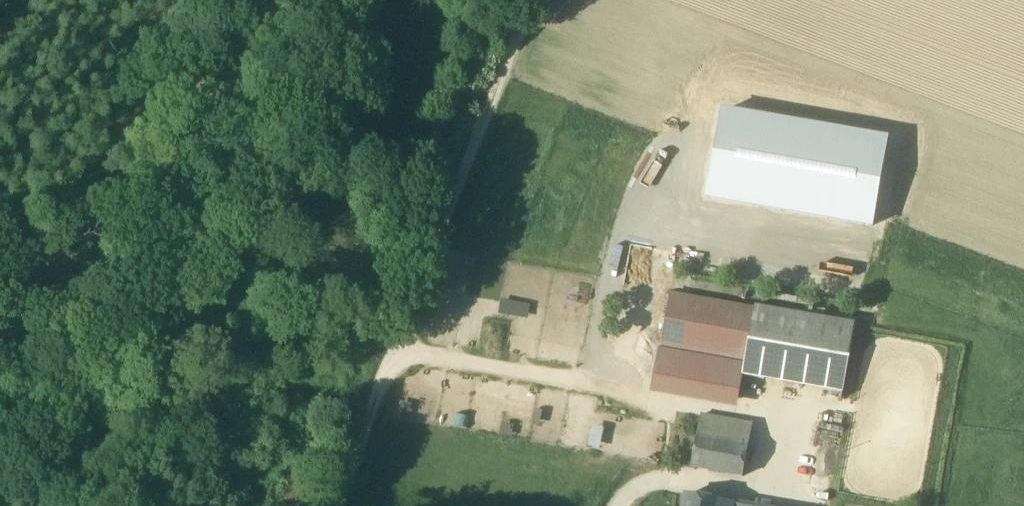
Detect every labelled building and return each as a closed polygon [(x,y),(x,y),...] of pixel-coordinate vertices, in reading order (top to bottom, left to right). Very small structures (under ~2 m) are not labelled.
[(755,311),(671,295),(661,349),(745,364),(755,311)] [(856,325),(756,308),(755,311),(745,364),(743,377),(843,394),(856,325)] [(745,364),(661,349),(652,396),(737,411),(743,377),(745,364)] [(753,428),(701,418),(697,439),(749,449),(753,428)] [(749,449),(697,439),(691,470),(742,481),(749,449)]
